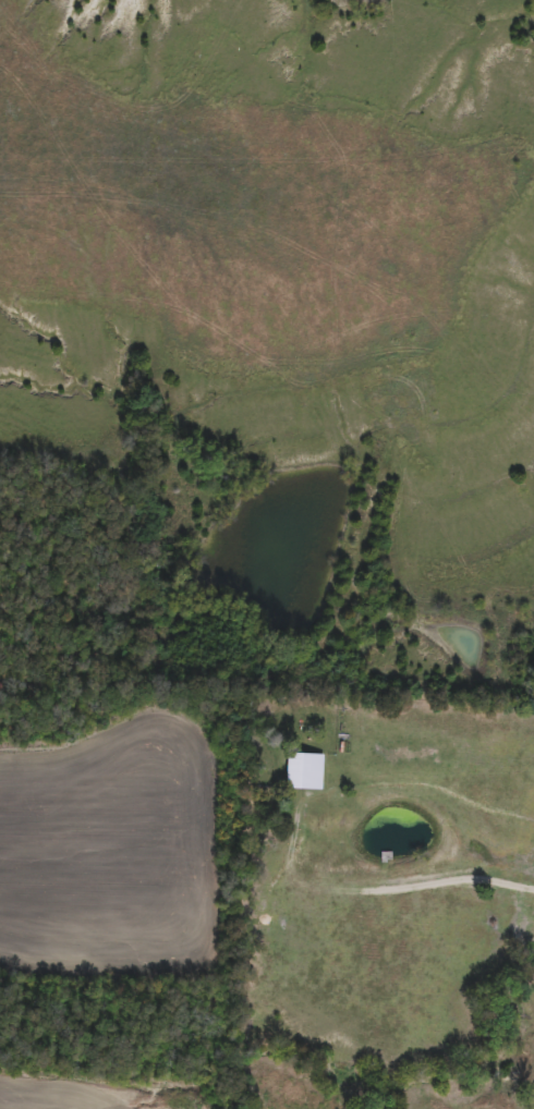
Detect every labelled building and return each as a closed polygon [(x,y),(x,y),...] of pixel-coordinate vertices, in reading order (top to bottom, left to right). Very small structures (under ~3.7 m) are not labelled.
[(286,791),(286,755),(321,755),(321,791),(286,791)]
